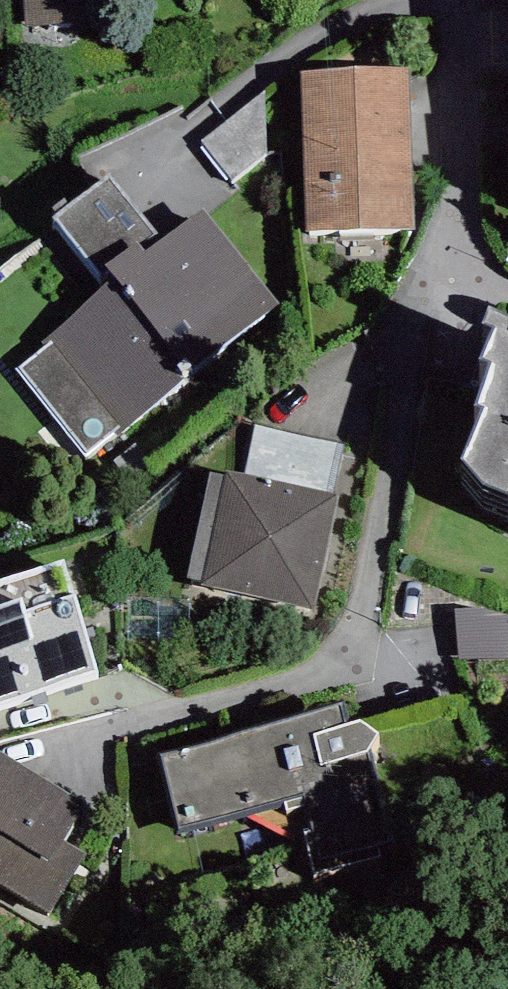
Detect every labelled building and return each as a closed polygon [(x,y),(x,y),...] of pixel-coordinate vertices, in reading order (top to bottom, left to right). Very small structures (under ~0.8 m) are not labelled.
[(22,26),(79,24),(78,0),(22,0),(22,26)] [(412,68),(305,71),(309,229),(417,226),(412,68)] [(201,140),(232,180),(268,154),(266,90),(201,140)] [(162,238),(110,173),(52,216),(107,283),(115,276),(105,263),(137,241),(145,252),(162,238)] [(16,368),(86,457),(115,433),(117,437),(281,304),(204,209),(162,238),(145,252),(137,241),(105,263),(115,276),(107,283),(41,342),(45,346),(16,368)] [(506,361),(507,356),(507,345),(487,336),(479,354),(489,358),(476,390),(487,394),(470,433),(480,437),(458,488),(487,501),(481,514),(507,525),(507,362),(506,361)] [(244,474),(334,492),(345,443),(254,424),(244,474)] [(314,609),(339,493),(334,492),(244,474),(225,470),(224,475),(207,471),(185,576),(202,580),(201,585),(314,609)] [(0,579),(0,704),(97,670),(64,559),(0,579)] [(161,755),(181,826),(303,793),(314,830),(303,832),(314,872),(381,856),(378,844),(398,838),(371,748),(379,732),(360,720),(350,724),(344,703),(161,755)] [(0,752),(0,884),(50,914),(86,853),(63,840),(85,803),(0,752)]
